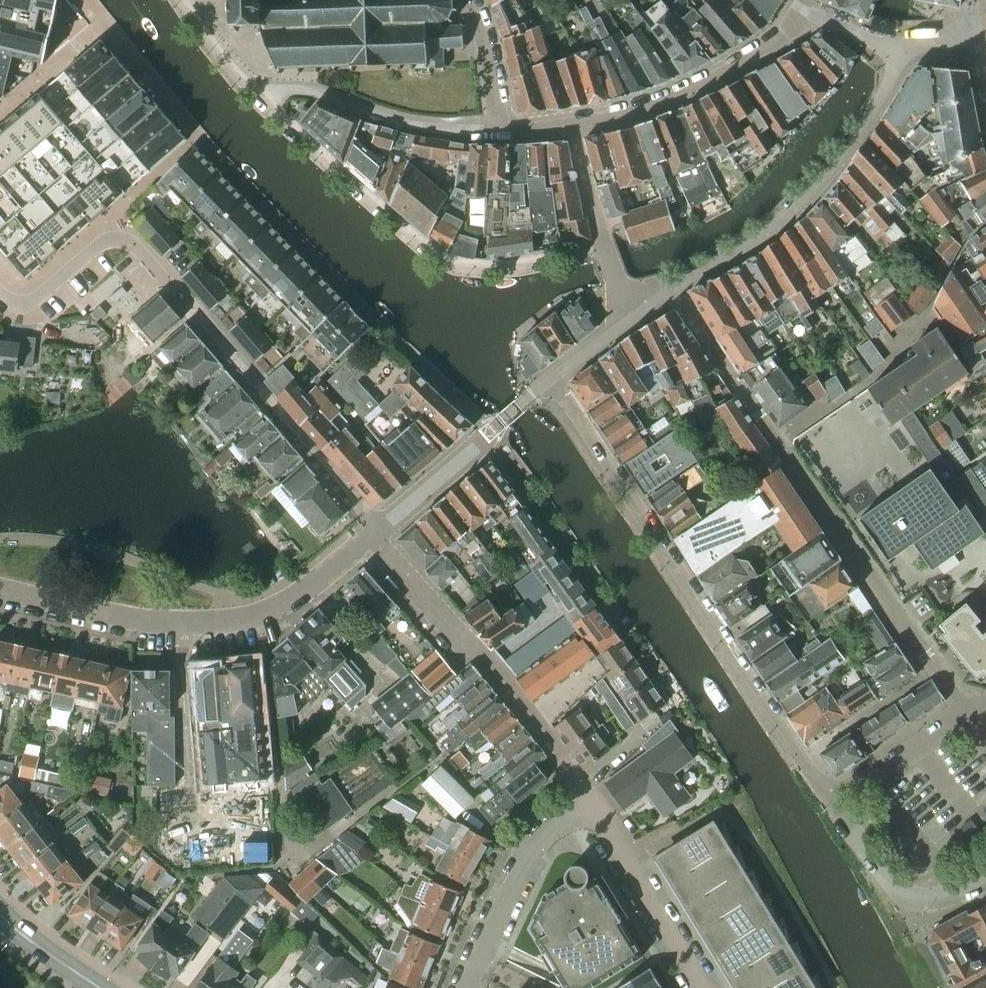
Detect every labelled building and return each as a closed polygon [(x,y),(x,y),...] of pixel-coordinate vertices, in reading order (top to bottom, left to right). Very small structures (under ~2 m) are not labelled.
[(13,55),(35,60),(45,62),(47,53),(48,48),(50,38),(57,9),(59,0),(0,0),(0,51),(13,55)] [(231,23),(227,23),(228,29),(231,29),(231,32),(237,32),(237,28),(245,28),(257,27),(257,31),(260,30),(260,32),(256,33),(257,36),(262,34),(273,65),(268,66),(269,69),(275,68),(275,69),(276,69),(276,73),(279,73),(279,69),(296,68),(297,72),(300,72),(299,67),(314,67),(314,72),(315,72),(318,72),(317,67),(332,66),(332,71),(335,71),(334,66),(349,66),(349,71),(352,70),(352,66),(384,64),(384,69),(387,69),(387,64),(396,64),(396,69),(400,69),(400,64),(409,64),(410,68),(413,68),(422,67),(422,68),(425,68),(426,71),(429,71),(429,68),(440,68),(440,70),(443,70),(443,68),(444,68),(444,67),(447,67),(447,64),(444,65),(444,48),(447,48),(447,51),(449,51),(449,48),(460,48),(460,50),(462,50),(462,47),(463,47),(463,46),(466,46),(466,43),(463,43),(463,27),(465,27),(465,24),(462,24),(461,24),(461,21),(458,21),(459,24),(452,24),(452,21),(453,19),(449,15),(452,10),(457,10),(458,7),(453,6),(453,0),(230,0),(231,23)] [(492,7),(493,7),(503,39),(503,40),(507,58),(531,53),(527,41),(525,33),(525,32),(536,26),(518,0),(488,0),(492,7)] [(640,15),(649,26),(682,74),(708,61),(709,61),(696,45),(685,32),(674,17),(671,14),(673,13),(662,0),(661,0),(640,15)] [(671,14),(674,17),(685,32),(696,45),(709,61),(729,49),(703,19),(694,8),(688,6),(688,3),(687,0),(676,0),(675,1),(674,5),(676,8),(677,10),(673,13),(671,14)] [(705,4),(699,9),(732,47),(750,36),(722,5),(718,0),(701,0),(705,4)] [(722,5),(750,36),(752,35),(768,22),(748,0),(718,0),(722,5)] [(768,22),(769,22),(783,1),(782,0),(748,0),(768,22)] [(840,8),(866,20),(870,13),(876,0),(844,0),(840,8)] [(956,7),(955,8),(958,8),(959,0),(918,0),(956,7)] [(633,6),(623,13),(635,33),(624,39),(636,59),(652,87),(673,78),(642,32),(649,26),(640,15),(633,6)] [(599,19),(587,25),(597,46),(604,44),(611,57),(628,95),(631,94),(652,87),(636,59),(624,39),(620,32),(609,37),(607,34),(599,19)] [(536,26),(525,32),(525,33),(527,41),(531,53),(541,89),(547,109),(570,106),(562,83),(555,61),(555,59),(553,59),(552,55),(542,25),(538,26),(537,27),(536,26)] [(798,48),(798,49),(823,78),(832,88),(834,86),(845,73),(846,71),(856,55),(821,31),(809,41),(798,48)] [(84,54),(81,56),(71,66),(64,71),(65,71),(49,85),(39,93),(38,94),(37,95),(3,124),(0,126),(0,249),(1,251),(7,257),(6,257),(11,262),(13,264),(12,265),(18,272),(19,271),(25,279),(29,275),(42,264),(44,263),(44,262),(49,258),(52,256),(57,251),(59,250),(58,250),(91,222),(93,220),(98,216),(101,214),(101,213),(106,209),(108,208),(107,207),(117,199),(125,193),(124,192),(150,171),(182,143),(184,142),(187,139),(184,136),(172,121),(171,121),(158,106),(159,106),(158,105),(144,89),(144,88),(143,88),(131,73),(115,55),(115,56),(101,40),(84,54)] [(596,47),(594,47),(598,67),(607,100),(628,95),(611,57),(604,44),(597,46),(596,47)] [(594,47),(574,53),(574,55),(580,75),(589,104),(607,100),(598,67),(594,47)] [(775,63),(774,63),(795,92),(806,107),(806,106),(809,109),(832,88),(823,78),(798,49),(775,63)] [(9,75),(13,55),(0,51),(0,73),(9,75)] [(531,53),(507,58),(511,77),(518,113),(547,109),(541,89),(531,53)] [(574,55),(555,61),(562,83),(570,106),(571,106),(589,104),(580,75),(574,55)] [(937,131),(931,133),(935,145),(941,162),(982,147),(982,146),(967,70),(968,64),(965,64),(965,63),(937,60),(937,62),(936,61),(936,68),(933,68),(933,69),(932,68),(935,90),(940,126),(937,126),(937,131)] [(757,71),(756,71),(764,82),(788,119),(806,107),(795,92),(774,63),(757,71)] [(886,112),(881,121),(896,138),(911,155),(921,171),(925,176),(943,169),(941,162),(935,145),(931,133),(937,131),(937,126),(940,126),(935,90),(932,68),(916,67),(906,79),(895,98),(886,112)] [(756,71),(739,81),(772,131),(771,131),(777,139),(794,128),(788,119),(764,82),(756,71)] [(4,95),(9,75),(0,73),(0,94),(4,95)] [(738,81),(718,91),(746,134),(738,140),(741,146),(730,153),(732,156),(741,172),(763,160),(760,156),(772,148),(772,142),(767,134),(771,131),(772,131),(739,81),(738,81)] [(718,91),(701,100),(724,142),(730,153),(741,146),(738,140),(746,134),(718,91),(718,92),(718,91)] [(700,100),(682,108),(683,109),(701,150),(704,157),(716,152),(720,162),(732,156),(730,153),(724,142),(701,100),(700,100)] [(295,117),(295,118),(324,145),(324,144),(332,136),(341,112),(318,102),(308,114),(302,108),(295,117)] [(654,119),(654,120),(672,163),(690,206),(707,197),(720,191),(717,186),(704,157),(701,150),(683,109),(654,120),(654,119)] [(324,144),(324,145),(343,162),(355,132),(360,121),(341,112),(332,136),(324,144)] [(637,125),(635,125),(635,126),(645,161),(653,177),(659,196),(665,195),(667,202),(675,199),(663,166),(672,163),(654,120),(652,120),(652,121),(638,125),(637,125)] [(360,121),(355,132),(371,144),(379,146),(390,149),(391,148),(410,153),(411,149),(415,136),(370,124),(360,121)] [(866,142),(866,143),(873,150),(892,171),(903,181),(911,190),(927,178),(926,177),(925,176),(921,171),(911,155),(896,138),(881,121),(880,122),(867,142),(866,142)] [(603,133),(613,164),(619,181),(621,188),(653,177),(645,161),(635,126),(616,131),(603,133)] [(355,132),(343,162),(351,168),(356,173),(375,189),(386,161),(383,159),(383,155),(377,153),(379,146),(371,144),(355,132)] [(603,133),(585,137),(594,168),(593,173),(598,186),(619,181),(613,164),(603,133)] [(410,153),(418,155),(429,157),(434,139),(416,136),(415,136),(411,149),(410,153)] [(434,139),(429,157),(436,159),(435,164),(446,166),(447,166),(448,163),(446,163),(446,161),(445,161),(450,142),(441,140),(434,139)] [(567,140),(547,142),(549,160),(551,183),(575,180),(575,179),(577,177),(576,172),(574,171),(573,171),(569,152),(567,140)] [(450,142),(445,161),(446,161),(446,163),(448,163),(457,165),(454,188),(461,189),(463,167),(467,168),(470,145),(450,142)] [(527,144),(524,145),(527,183),(527,182),(527,184),(528,183),(529,191),(552,187),(551,183),(549,160),(547,142),(527,144)] [(866,143),(851,161),(852,162),(864,176),(894,207),(900,214),(911,205),(904,197),(911,190),(903,181),(892,171),(873,150),(866,143)] [(454,189),(450,201),(450,202),(463,210),(465,196),(486,197),(488,145),(470,145),(467,168),(463,167),(461,189),(454,188),(454,189)] [(486,197),(484,236),(490,237),(507,234),(507,230),(508,220),(510,193),(509,164),(509,145),(494,145),(488,145),(486,197)] [(508,220),(507,230),(531,227),(530,207),(526,208),(524,184),(527,184),(527,182),(527,183),(524,145),(509,145),(509,164),(510,193),(508,220)] [(386,161),(375,189),(379,193),(390,203),(399,183),(407,162),(408,161),(410,153),(391,148),(390,149),(379,146),(377,153),(383,155),(383,159),(386,161)] [(186,204),(218,173),(194,147),(152,187),(163,198),(171,189),(186,204)] [(925,176),(926,177),(927,178),(934,187),(936,190),(967,176),(985,168),(985,162),(982,147),(941,162),(943,169),(925,176)] [(399,183),(390,203),(397,209),(423,232),(424,232),(428,236),(441,211),(445,213),(450,202),(450,201),(446,199),(448,196),(407,162),(399,183)] [(823,198),(822,199),(828,207),(844,225),(854,236),(861,224),(875,239),(878,237),(885,246),(891,241),(892,242),(902,234),(887,215),(894,207),(864,176),(852,162),(838,180),(836,183),(823,198)] [(936,190),(938,192),(947,202),(965,192),(969,200),(985,190),(985,168),(967,176),(936,190)] [(202,239),(244,198),(218,173),(186,204),(202,221),(193,229),(202,239)] [(575,180),(551,183),(552,187),(556,222),(565,220),(576,218),(575,213),(581,212),(579,200),(575,180)] [(619,181),(598,186),(607,219),(621,214),(629,212),(628,210),(627,206),(630,204),(626,190),(622,191),(621,188),(619,181)] [(552,187),(529,191),(530,207),(531,227),(532,232),(532,231),(556,226),(556,222),(552,187)] [(934,187),(918,199),(940,227),(956,214),(947,202),(938,192),(936,190),(934,187)] [(957,207),(964,220),(976,213),(981,221),(985,217),(985,190),(969,200),(957,207)] [(629,212),(621,214),(624,225),(628,243),(676,228),(667,202),(665,195),(659,196),(648,200),(649,203),(628,210),(629,212)] [(236,256),(269,224),(244,198),(202,239),(212,249),(221,240),(236,256)] [(807,217),(806,217),(812,226),(828,248),(842,266),(847,274),(856,268),(852,262),(867,252),(857,239),(854,236),(844,225),(828,207),(822,199),(806,216),(807,217)] [(134,223),(149,240),(167,224),(152,207),(134,223)] [(428,236),(428,237),(446,252),(456,236),(463,238),(463,235),(464,235),(466,230),(467,229),(466,224),(466,223),(461,221),(445,213),(441,211),(428,236)] [(564,234),(558,235),(561,247),(591,240),(586,216),(582,217),(581,212),(575,213),(576,218),(565,220),(567,229),(563,230),(564,234)] [(779,240),(778,240),(798,273),(813,297),(848,275),(847,274),(842,266),(828,248),(812,226),(806,217),(779,241),(779,240)] [(181,241),(167,224),(149,240),(163,256),(181,241)] [(253,290),(294,250),(269,224),(236,256),(252,272),(243,280),(253,290)] [(490,237),(486,259),(533,252),(532,231),(532,232),(531,227),(507,230),(507,234),(490,237)] [(964,245),(967,250),(973,256),(985,249),(985,227),(965,243),(964,245)] [(456,236),(446,252),(447,253),(474,258),(475,258),(480,234),(466,230),(464,235),(463,235),(463,238),(456,236)] [(942,258),(948,264),(959,246),(948,235),(934,250),(942,258)] [(761,253),(760,253),(789,301),(794,310),(799,316),(806,330),(815,326),(808,314),(819,307),(813,297),(798,273),(778,240),(761,253)] [(959,273),(968,286),(982,277),(983,278),(985,276),(985,249),(973,256),(972,258),(978,270),(970,274),(966,268),(959,273)] [(287,308),(319,276),(294,250),(253,290),(262,300),(271,292),(287,308)] [(745,263),(744,263),(758,286),(774,309),(776,312),(783,325),(799,316),(794,310),(789,301),(760,253),(745,263)] [(934,291),(948,264),(942,258),(928,284),(934,291)] [(200,262),(181,277),(196,294),(214,278),(200,262)] [(725,274),(724,274),(738,295),(755,319),(757,322),(765,335),(765,336),(775,330),(783,325),(776,312),(774,309),(758,286),(744,263),(726,274),(725,274)] [(932,310),(941,324),(952,341),(956,346),(985,325),(985,313),(968,286),(959,273),(955,267),(952,267),(932,310)] [(711,281),(689,292),(717,338),(740,373),(769,355),(771,354),(775,352),(765,336),(765,335),(757,322),(755,319),(738,295),(724,274),(711,281)] [(910,309),(913,314),(916,312),(918,315),(934,291),(928,284),(919,274),(902,297),(910,309)] [(305,340),(344,302),(319,276),(287,308),(302,323),(293,332),(303,342),(305,340)] [(983,278),(982,277),(968,286),(985,313),(985,276),(983,278)] [(228,295),(214,278),(196,294),(210,311),(228,295)] [(913,314),(910,309),(902,297),(896,290),(895,291),(885,278),(865,293),(875,307),(874,307),(891,331),(913,314)] [(181,320),(159,294),(132,317),(154,343),(181,320)] [(557,315),(574,344),(598,327),(580,298),(557,314),(557,315)] [(337,359),(369,327),(363,320),(351,307),(351,308),(344,302),(305,340),(306,341),(302,345),(327,369),(337,359)] [(91,314),(90,314),(91,315),(92,315),(93,317),(97,321),(106,313),(100,306),(99,306),(91,313),(91,314)] [(674,309),(655,321),(674,360),(700,346),(674,309)] [(537,326),(557,358),(574,344),(557,315),(557,314),(555,312),(537,326)] [(247,316),(229,332),(243,348),(261,332),(247,316)] [(858,518),(888,561),(897,554),(913,543),(932,570),(960,550),(984,533),(978,523),(985,517),(985,492),(985,490),(984,489),(971,469),(957,478),(948,464),(930,438),(912,410),(926,401),(954,381),(972,369),(966,360),(956,346),(952,341),(941,324),(937,326),(936,325),(933,320),(925,326),(928,331),(929,332),(914,342),(914,344),(913,348),(915,350),(918,355),(909,361),(892,372),(868,388),(892,424),(899,419),(932,468),(931,469),(930,468),(889,497),(858,518)] [(640,330),(639,331),(653,359),(647,362),(653,372),(656,378),(661,386),(671,400),(675,407),(691,399),(683,379),(674,384),(664,369),(676,363),(674,360),(655,321),(640,330)] [(186,324),(159,347),(174,366),(201,342),(186,324)] [(956,346),(966,360),(980,352),(985,348),(985,325),(956,346)] [(557,358),(537,326),(519,340),(529,354),(530,354),(540,370),(541,369),(541,370),(557,358)] [(618,346),(616,347),(638,382),(653,372),(647,362),(653,359),(639,331),(618,346)] [(274,347),(261,332),(243,348),(256,363),(274,347)] [(35,339),(21,337),(21,345),(0,343),(0,368),(18,370),(19,364),(32,366),(35,339)] [(201,342),(174,366),(195,390),(201,385),(222,366),(201,342)] [(700,346),(674,360),(676,363),(683,379),(691,399),(692,402),(709,394),(707,389),(701,377),(703,376),(715,369),(700,347),(700,346)] [(616,347),(598,360),(618,391),(629,405),(636,400),(647,391),(649,394),(661,386),(656,378),(653,372),(638,382),(616,347)] [(875,347),(863,356),(872,369),(884,360),(875,347)] [(980,352),(966,360),(972,369),(985,360),(980,352)] [(530,354),(529,354),(520,362),(525,369),(521,372),(526,380),(540,370),(530,354)] [(769,355),(740,373),(750,388),(779,366),(771,354),(769,355)] [(353,356),(326,380),(346,400),(365,423),(383,409),(390,415),(401,406),(409,400),(434,423),(452,442),(453,442),(473,425),(447,400),(411,367),(391,388),(393,391),(384,400),(383,400),(378,404),(375,400),(356,380),(367,371),(353,356)] [(571,386),(571,387),(571,388),(572,387),(577,395),(576,396),(577,397),(578,396),(581,401),(587,409),(587,410),(612,394),(618,391),(598,360),(592,365),(571,380),(571,386)] [(283,365),(264,382),(276,396),(295,378),(283,365)] [(222,366),(201,385),(205,389),(203,391),(210,399),(213,401),(202,409),(225,436),(237,426),(244,435),(266,416),(258,407),(252,400),(226,371),(222,366)] [(779,366),(750,388),(760,400),(765,408),(795,387),(779,366)] [(813,375),(804,381),(812,393),(817,400),(825,395),(825,394),(820,386),(813,375)] [(834,377),(820,386),(825,394),(839,384),(834,377)] [(295,378),(276,396),(322,449),(341,432),(340,431),(331,419),(304,388),(295,378)] [(314,378),(304,388),(331,419),(343,409),(319,383),(314,378)] [(719,384),(707,389),(709,394),(710,396),(722,391),(719,384)] [(825,394),(825,395),(829,401),(829,402),(832,400),(844,392),(839,384),(825,394)] [(795,387),(765,408),(779,426),(808,406),(795,387)] [(612,394),(587,410),(600,428),(631,408),(629,405),(618,391),(612,394)] [(709,394),(692,402),(704,424),(721,417),(735,437),(754,425),(754,424),(753,424),(735,397),(733,398),(725,403),(716,408),(710,396),(709,394)] [(409,400),(401,406),(440,452),(452,442),(434,423),(409,400)] [(365,423),(363,424),(379,443),(381,441),(401,463),(400,464),(412,477),(433,459),(440,452),(401,406),(390,415),(383,409),(365,423)] [(631,408),(600,428),(612,447),(642,426),(631,408)] [(244,435),(234,443),(239,449),(249,461),(255,456),(281,433),(280,432),(266,416),(244,435)] [(679,416),(649,437),(655,446),(675,432),(685,424),(679,416)] [(754,425),(735,437),(749,459),(769,447),(754,425)] [(341,432),(322,449),(357,489),(358,488),(363,494),(364,496),(365,495),(374,506),(373,507),(374,508),(375,508),(376,507),(375,506),(392,491),(393,493),(394,492),(365,459),(354,447),(357,443),(349,434),(350,432),(345,426),(340,431),(341,432)] [(350,432),(349,434),(357,443),(354,447),(365,459),(394,492),(407,481),(412,477),(400,464),(401,463),(381,441),(379,443),(375,447),(357,426),(350,432)] [(642,426),(612,447),(625,465),(655,446),(649,437),(642,426)] [(655,446),(625,465),(645,494),(695,461),(675,432),(655,446)] [(281,433),(255,456),(276,480),(279,477),(302,458),(281,433)] [(769,447),(749,459),(762,478),(778,469),(782,466),(769,447)] [(228,449),(215,459),(222,468),(231,460),(231,453),(228,449)] [(203,469),(202,469),(208,477),(216,471),(220,467),(214,460),(206,466),(203,469)] [(474,475),(506,515),(508,518),(524,507),(524,508),(512,494),(515,492),(490,461),(474,475)] [(274,489),(271,491),(272,492),(287,509),(294,504),(321,535),(348,511),(321,480),(320,480),(318,477),(305,462),(301,465),(283,481),(278,485),(274,489)] [(697,464),(648,498),(656,511),(684,492),(706,477),(697,464)] [(724,504),(674,539),(695,571),(697,575),(730,552),(774,522),(794,551),(821,532),(801,503),(778,469),(762,478),(724,504)] [(506,515),(474,475),(462,484),(461,485),(478,506),(481,504),(488,513),(495,522),(506,515)] [(268,482),(257,492),(262,499),(266,495),(266,496),(271,491),(274,489),(271,485),(268,482)] [(478,506),(461,485),(445,498),(447,500),(470,529),(480,523),(486,529),(495,522),(488,513),(481,504),(478,506)] [(684,492),(656,511),(674,539),(724,504),(719,496),(709,503),(692,496),(689,499),(684,492)] [(499,568),(470,529),(447,500),(445,498),(431,509),(430,510),(446,530),(461,549),(470,561),(477,555),(490,574),(499,568)] [(524,507),(508,518),(522,539),(538,526),(525,508),(524,507)] [(446,530),(430,510),(418,521),(417,522),(443,556),(444,555),(460,572),(470,561),(461,549),(446,530)] [(443,556),(417,522),(397,539),(398,540),(397,540),(426,572),(432,566),(443,556)] [(553,546),(538,526),(522,539),(528,548),(521,553),(529,562),(553,546)] [(794,551),(769,568),(783,589),(788,595),(839,560),(821,532),(794,551)] [(575,577),(553,546),(529,562),(529,563),(528,564),(532,570),(547,590),(551,594),(575,577)] [(730,552),(697,575),(716,604),(748,582),(750,581),(750,580),(758,575),(748,560),(736,558),(735,559),(730,552)] [(444,555),(443,556),(432,566),(426,572),(443,591),(461,574),(460,572),(444,555)] [(839,560),(788,595),(806,622),(829,606),(857,587),(839,560)] [(365,568),(340,590),(350,601),(365,618),(379,633),(385,628),(378,620),(385,614),(390,620),(401,610),(365,568)] [(748,582),(716,604),(730,626),(742,618),(761,605),(762,604),(783,589),(769,568),(759,575),(758,574),(758,575),(750,580),(750,581),(748,582)] [(547,590),(532,570),(523,576),(538,597),(547,590)] [(538,597),(523,576),(515,582),(516,584),(529,603),(538,597)] [(567,616),(572,623),(597,607),(575,577),(551,594),(565,614),(567,616)] [(483,579),(472,587),(479,595),(489,587),(483,579)] [(480,633),(506,613),(499,603),(493,607),(488,599),(464,615),(479,633),(479,632),(480,633)] [(506,613),(480,633),(494,649),(533,618),(525,606),(522,602),(506,613)] [(983,634),(975,625),(980,621),(966,603),(935,628),(950,646),(972,673),(980,683),(985,678),(985,632),(983,634)] [(750,630),(737,638),(746,652),(751,660),(752,660),(778,640),(795,629),(796,628),(796,627),(780,613),(772,618),(768,611),(767,612),(762,605),(762,606),(761,605),(742,618),(750,630)] [(578,631),(587,643),(591,640),(600,653),(620,639),(620,640),(621,640),(597,607),(572,623),(578,631)] [(871,608),(858,617),(880,651),(894,642),(871,608)] [(271,669),(269,669),(274,696),(300,690),(309,699),(328,681),(323,675),(325,673),(352,700),(365,687),(365,681),(356,671),(360,667),(353,660),(349,663),(343,657),(344,655),(337,647),(346,639),(320,609),(288,636),(273,650),(278,657),(279,657),(279,658),(277,659),(273,662),(270,665),(271,669)] [(567,616),(556,624),(567,639),(578,631),(572,623),(567,616)] [(365,618),(356,625),(369,640),(364,645),(385,663),(386,662),(402,677),(372,701),(387,719),(391,724),(398,719),(416,704),(418,707),(423,702),(430,697),(416,680),(415,680),(409,673),(396,656),(397,656),(379,633),(365,618)] [(556,624),(549,629),(549,630),(560,645),(562,643),(567,639),(556,624)] [(567,639),(562,643),(581,668),(596,657),(596,656),(587,643),(578,631),(567,639)] [(807,655),(766,682),(786,714),(799,706),(805,701),(805,700),(798,690),(843,660),(829,638),(818,645),(817,646),(813,640),(802,647),(803,649),(807,655)] [(612,669),(607,675),(610,679),(636,662),(623,643),(621,640),(620,640),(620,639),(600,653),(601,654),(601,653),(612,669)] [(778,640),(752,660),(766,682),(807,655),(803,649),(802,647),(788,656),(778,640)] [(17,644),(16,643),(16,644),(0,641),(0,680),(8,682),(8,681),(17,644)] [(880,651),(863,663),(872,676),(874,680),(905,659),(894,642),(880,651)] [(523,649),(522,650),(534,664),(535,663),(544,657),(543,657),(532,643),(523,649)] [(547,654),(566,679),(581,668),(562,643),(560,645),(559,645),(556,648),(551,651),(547,654)] [(30,685),(38,649),(24,646),(25,645),(17,644),(8,681),(8,682),(6,690),(27,695),(29,687),(30,685)] [(28,695),(27,699),(41,702),(43,690),(52,692),(53,692),(53,690),(60,660),(61,654),(38,649),(30,685),(29,687),(27,695),(28,695)] [(436,650),(410,672),(416,680),(430,697),(457,676),(436,650)] [(522,650),(505,662),(517,677),(531,666),(534,664),(522,650)] [(53,692),(50,706),(71,711),(75,697),(79,674),(83,659),(70,656),(61,654),(60,660),(53,690),(53,692)] [(534,664),(531,666),(550,690),(566,679),(547,654),(543,657),(544,657),(535,663),(534,664)] [(79,674),(75,697),(98,703),(98,701),(103,679),(107,665),(83,659),(79,674)] [(872,676),(864,681),(877,701),(916,676),(905,659),(874,680),(872,676)] [(225,666),(194,670),(208,786),(240,782),(240,783),(271,779),(256,661),(225,665),(225,666)] [(636,662),(610,679),(624,700),(650,682),(636,662)] [(430,697),(423,702),(428,708),(448,692),(455,700),(483,678),(471,663),(463,670),(457,676),(430,697)] [(99,703),(97,712),(104,714),(103,720),(120,723),(123,708),(131,670),(107,665),(103,679),(98,701),(98,703),(99,703)] [(517,677),(516,677),(534,702),(550,690),(531,666),(517,677)] [(175,784),(175,776),(175,716),(169,716),(169,708),(170,708),(171,670),(131,670),(133,730),(149,730),(148,784),(175,784)] [(602,677),(594,685),(601,694),(609,688),(602,677)] [(444,722),(435,730),(441,737),(448,731),(449,729),(458,722),(495,692),(483,678),(455,700),(462,708),(458,711),(456,709),(442,721),(444,722)] [(863,680),(834,699),(847,721),(877,701),(864,681),(863,680)] [(932,680),(898,702),(912,722),(945,700),(932,680)] [(650,682),(624,700),(639,721),(664,703),(650,682)] [(826,687),(813,695),(814,696),(824,711),(835,729),(847,721),(834,699),(826,687)] [(609,688),(601,694),(607,703),(615,697),(609,688)] [(495,692),(458,722),(469,735),(506,706),(495,692)] [(799,706),(786,714),(796,730),(824,711),(814,696),(813,695),(805,700),(805,701),(799,706)] [(615,697),(607,703),(613,712),(621,706),(615,697)] [(859,728),(870,746),(871,746),(906,722),(895,704),(859,728)] [(467,737),(465,739),(471,747),(478,741),(485,735),(489,740),(493,744),(520,722),(506,706),(469,735),(467,736),(467,737)] [(621,706),(613,712),(619,721),(628,715),(621,706)] [(554,728),(568,747),(599,725),(594,717),(589,721),(581,711),(579,709),(554,728)] [(824,711),(796,730),(807,748),(835,729),(824,711)] [(628,715),(619,721),(625,730),(634,725),(628,715)] [(387,719),(376,728),(387,742),(405,727),(398,719),(391,724),(387,719)] [(616,776),(607,782),(625,807),(634,800),(647,791),(663,814),(688,797),(680,787),(681,786),(678,781),(677,782),(670,773),(675,769),(669,761),(685,750),(674,735),(679,731),(670,719),(664,724),(642,744),(648,752),(616,776)] [(491,760),(478,770),(485,779),(486,780),(503,766),(502,765),(507,761),(533,739),(520,722),(493,744),(502,754),(502,755),(493,763),(491,760)] [(599,725),(568,747),(574,755),(583,768),(609,749),(601,738),(608,732),(602,724),(600,725),(599,725)] [(870,746),(859,728),(823,752),(822,756),(834,775),(838,775),(874,751),(871,746),(870,746)] [(508,773),(498,782),(503,788),(505,786),(534,764),(546,754),(533,739),(507,761),(502,765),(503,766),(508,773)] [(24,753),(19,774),(35,778),(37,769),(40,756),(42,747),(27,743),(25,753),(24,753)] [(459,750),(451,758),(461,770),(470,763),(459,750)] [(302,753),(284,764),(286,790),(289,788),(309,775),(307,772),(312,769),(302,753)] [(12,773),(14,763),(0,760),(0,771),(12,773)] [(481,807),(479,808),(492,824),(519,801),(520,802),(547,779),(534,764),(505,786),(503,788),(496,794),(494,795),(487,802),(486,803),(481,807)] [(422,784),(456,817),(473,799),(439,766),(422,784)] [(35,778),(58,784),(58,782),(60,774),(37,769),(35,778)] [(68,784),(67,785),(85,789),(87,778),(70,774),(68,784)] [(93,775),(89,792),(107,796),(111,779),(93,775)] [(480,776),(471,783),(475,788),(483,781),(480,776)] [(353,809),(330,777),(321,783),(319,779),(308,787),(303,781),(291,789),(295,796),(292,798),(318,834),(345,815),(353,809)] [(60,787),(33,781),(31,789),(59,796),(60,787)] [(22,804),(10,788),(4,787),(0,790),(0,821),(22,804)] [(489,788),(480,795),(486,803),(487,802),(494,795),(489,788)] [(37,823),(22,804),(0,821),(0,837),(0,840),(4,845),(7,845),(7,846),(37,823)] [(365,816),(357,822),(377,833),(382,825),(365,816)] [(75,835),(89,824),(84,818),(70,829),(75,835)] [(973,844),(983,837),(970,820),(960,827),(973,844)] [(450,845),(478,862),(484,852),(485,853),(490,845),(488,844),(490,840),(457,821),(450,833),(437,825),(432,835),(450,845)] [(37,823),(7,846),(15,856),(15,859),(18,864),(21,864),(23,866),(48,847),(53,843),(37,823)] [(655,860),(733,987),(816,987),(803,966),(799,969),(786,947),(791,945),(789,942),(785,945),(772,923),(776,921),(775,918),(770,921),(757,900),(762,897),(760,894),(756,897),(743,876),(747,873),(746,871),(741,873),(729,852),(733,849),(731,847),(727,849),(714,828),(718,825),(717,823),(679,845),(665,854),(655,860)] [(122,846),(131,835),(122,828),(107,846),(116,854),(122,846)] [(348,831),(337,838),(340,840),(356,850),(359,853),(366,843),(348,831)] [(132,835),(131,835),(122,846),(135,855),(144,845),(132,835)] [(478,862),(450,845),(432,835),(426,844),(436,850),(438,846),(447,851),(437,868),(465,884),(467,880),(469,881),(473,873),(472,872),(478,862)] [(315,859),(317,861),(328,872),(356,850),(340,840),(315,859)] [(53,843),(48,847),(23,866),(31,875),(30,879),(34,883),(36,883),(38,885),(68,863),(53,843)] [(303,874),(320,889),(333,877),(328,872),(317,861),(303,874)] [(155,862),(147,873),(157,880),(165,868),(155,862)] [(68,863),(38,885),(45,894),(45,897),(49,902),(51,903),(54,906),(82,883),(83,882),(68,863)] [(588,878),(588,875),(587,871),(585,869),(582,867),(579,866),(575,866),(572,867),(569,869),(567,872),(566,875),(566,878),(567,882),(544,896),(528,927),(542,950),(566,987),(589,987),(643,955),(595,878),(590,882),(588,878)] [(91,879),(68,914),(76,919),(75,921),(83,926),(84,925),(86,925),(90,918),(110,890),(102,884),(108,876),(100,871),(91,879)] [(263,886),(247,874),(223,878),(195,916),(224,938),(263,886)] [(320,889),(303,874),(291,885),(307,901),(320,889)] [(421,874),(414,887),(405,883),(401,894),(435,907),(452,914),(462,891),(421,874)] [(266,888),(293,912),(302,901),(275,878),(266,888)] [(90,918),(86,925),(93,930),(92,932),(101,938),(102,936),(103,936),(109,928),(128,902),(131,897),(123,892),(122,891),(125,887),(116,881),(110,890),(90,918)] [(109,928),(103,936),(111,942),(110,943),(118,949),(119,947),(122,949),(145,914),(151,905),(142,899),(134,893),(131,897),(128,902),(109,928)] [(435,907),(401,894),(399,900),(414,922),(413,923),(444,935),(452,914),(435,907)] [(979,935),(984,946),(985,945),(985,906),(985,904),(968,914),(979,935)] [(167,980),(171,975),(174,971),(179,974),(209,934),(196,924),(182,943),(164,930),(173,918),(163,911),(138,945),(143,948),(137,957),(153,969),(154,973),(160,978),(164,977),(167,980)] [(931,936),(963,945),(963,944),(979,935),(968,914),(967,911),(933,930),(931,936)] [(341,955),(319,935),(308,925),(294,944),(304,951),(296,960),(320,981),(341,955)] [(430,967),(440,944),(400,926),(390,949),(430,967)] [(195,987),(225,987),(232,979),(233,979),(238,973),(232,969),(253,940),(239,930),(218,958),(217,958),(195,987)] [(963,945),(931,936),(929,942),(948,977),(951,975),(950,975),(971,963),(962,947),(963,945)] [(390,949),(383,947),(377,962),(393,969),(390,976),(418,987),(421,987),(430,967),(390,949)] [(341,955),(320,981),(315,987),(327,987),(332,983),(337,982),(339,979),(352,977),(363,987),(369,979),(341,955)] [(951,975),(958,987),(970,987),(985,979),(985,967),(981,957),(971,963),(950,975),(951,975)] [(661,985),(650,968),(617,987),(655,987),(661,985)] [(225,987),(249,987),(255,980),(247,974),(240,984),(233,979),(232,979),(225,987)] [(320,981),(313,975),(307,982),(314,987),(315,987),(320,981)] [(970,987),(985,987),(985,979),(970,987)]
